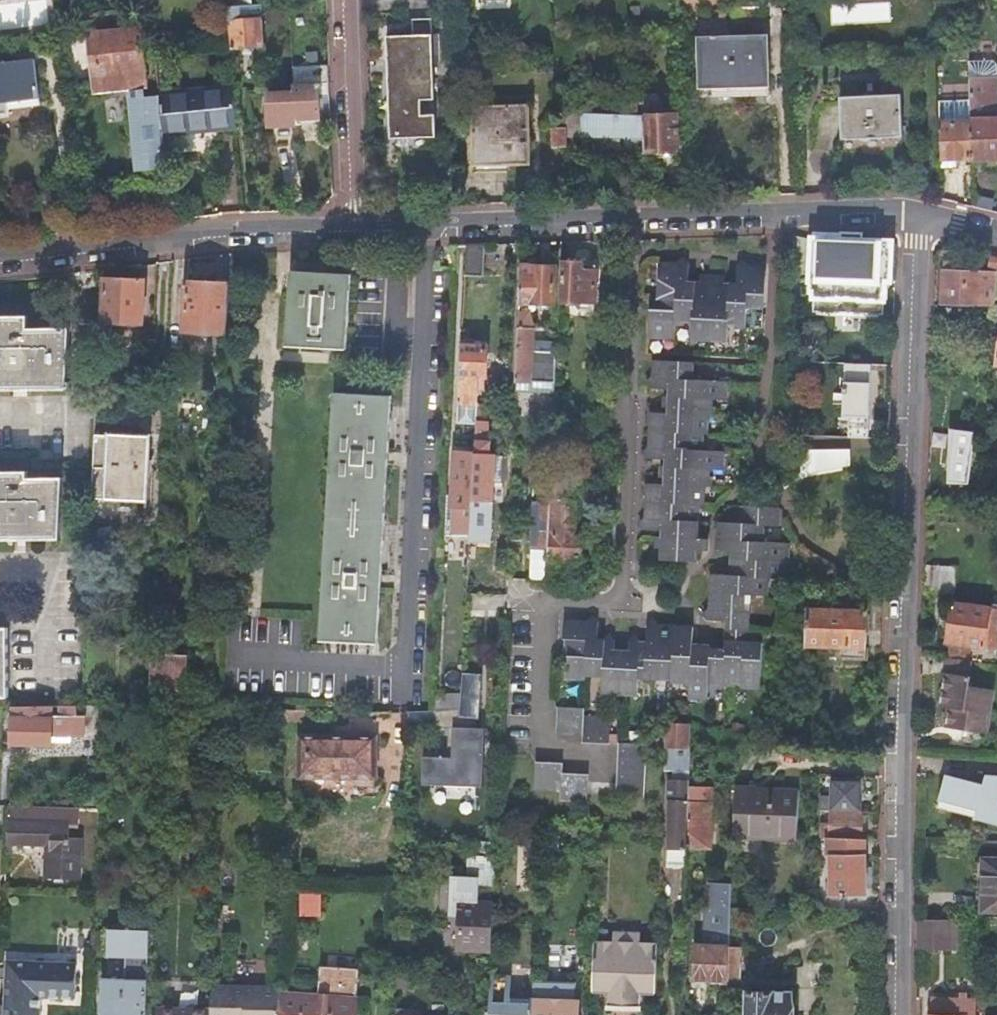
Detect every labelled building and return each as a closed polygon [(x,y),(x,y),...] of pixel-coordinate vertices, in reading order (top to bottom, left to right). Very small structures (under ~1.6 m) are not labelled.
[(46,26),(46,0),(11,0),(11,10),(0,10),(0,21),(0,27),(46,26)] [(251,3),(226,5),(228,20),(230,45),(263,44),(261,8),(261,3),(251,3)] [(767,92),(764,7),(733,8),(733,37),(698,39),(700,96),(767,92)] [(139,28),(89,34),(93,77),(94,77),(122,74),(123,80),(125,101),(128,128),(133,128),(136,160),(165,157),(162,135),(159,96),(143,97),(142,87),(146,87),(139,28)] [(158,29),(158,46),(187,46),(187,30),(158,29)] [(6,114),(5,104),(38,100),(34,60),(0,65),(0,114),(6,114)] [(971,159),(996,158),(996,79),(995,65),(990,61),(969,62),(969,79),(968,79),(969,121),(971,159)] [(328,65),(292,66),(293,83),(328,82),(328,65)] [(122,74),(94,77),(95,83),(123,80),(122,74)] [(328,82),(293,83),(293,91),(269,93),(270,126),(320,125),(320,118),(330,117),(328,82)] [(159,96),(162,135),(237,127),(233,83),(158,91),(159,96)] [(901,137),(900,93),(876,94),(872,90),(866,90),(862,95),(839,96),(840,140),(901,137)] [(451,118),(451,121),(464,120),(464,105),(451,106),(451,118)] [(472,108),(472,163),(507,163),(527,161),(525,106),(472,108)] [(644,114),(630,113),(580,113),(581,136),(632,136),(644,136),(644,114)] [(678,114),(644,114),(644,136),(645,151),(678,151),(678,114)] [(434,165),(452,164),(451,121),(451,118),(434,118),(434,165)] [(938,122),(940,161),(971,159),(969,121),(938,122)] [(567,141),(566,129),(549,130),(550,146),(567,146),(567,141)] [(645,151),(644,136),(632,136),(633,151),(645,151)] [(507,163),(472,163),(472,173),(507,171),(507,163)] [(862,242),(863,234),(836,234),(836,240),(812,239),(810,280),(815,280),(814,311),(883,314),(885,281),(890,281),(892,244),(862,242)] [(791,249),(791,237),(779,237),(779,249),(791,249)] [(486,244),(467,245),(465,273),(484,275),(486,244)] [(989,251),(986,270),(996,270),(996,253),(989,251)] [(597,263),(586,263),(585,270),(581,270),(581,263),(578,257),(569,257),(566,262),(565,262),(563,298),(564,298),(568,303),(578,304),(582,300),(595,301),(597,271),(597,263)] [(649,297),(648,337),(674,338),(675,324),(684,324),(684,321),(692,321),(691,341),(697,341),(697,339),(727,341),(728,324),(734,324),(734,327),(745,327),(746,306),(764,307),(766,266),(748,266),(742,261),(737,265),(736,282),(728,282),(728,285),(723,285),(724,275),(700,274),(699,284),(694,284),(695,281),(687,280),(688,264),(683,258),(677,263),(659,262),(657,297),(649,297)] [(993,307),(994,303),(996,279),(996,275),(963,274),(963,264),(942,263),(941,305),(993,307)] [(521,264),(520,302),(554,304),(556,266),(521,264)] [(292,271),(287,345),(347,348),(352,275),(292,271)] [(106,277),(104,320),(143,323),(145,279),(106,277)] [(186,330),(228,332),(231,284),(189,281),(186,330)] [(519,313),(516,390),(532,391),(535,329),(533,324),(530,313),(519,313)] [(67,387),(69,327),(28,327),(27,317),(0,317),(0,388),(67,387)] [(488,347),(462,344),(460,392),(458,423),(475,425),(476,404),(479,404),(479,387),(484,388),(485,378),(486,379),(488,347)] [(643,519),(638,524),(645,530),(660,531),(659,560),(695,563),(696,551),(706,551),(707,540),(696,538),(698,506),(703,506),(704,486),(710,487),(711,477),(707,476),(707,469),(722,470),(723,452),(701,451),(702,434),(707,434),(707,417),(714,417),(714,407),(711,407),(711,399),(725,400),(726,382),(692,380),(693,361),(652,361),(651,377),(645,383),(651,389),(667,389),(667,413),(650,413),(648,448),(642,453),(648,459),(664,460),(663,484),(646,483),(643,519)] [(844,418),(869,420),(873,365),(847,363),(844,418)] [(336,393),(321,639),(379,643),(393,398),(336,393)] [(476,404),(475,425),(474,453),(471,499),(492,500),(494,454),(488,453),(489,442),(487,442),(488,423),(485,422),(485,405),(479,404),(476,404)] [(947,485),(972,487),(976,431),(950,429),(947,485)] [(110,435),(95,434),(94,466),(92,497),(147,501),(150,435),(110,432),(110,435)] [(553,437),(552,458),(568,459),(569,438),(553,437)] [(811,450),(812,469),(851,468),(851,449),(811,450)] [(474,453),(448,451),(446,487),(445,494),(451,495),(447,539),(469,541),(469,534),(471,499),(474,453)] [(548,549),(548,557),(579,559),(581,538),(573,536),(575,503),(586,505),(588,465),(571,464),(570,474),(551,473),(550,504),(548,549)] [(61,538),(64,478),(28,477),(28,471),(0,471),(0,538),(61,538)] [(492,500),(471,499),(469,534),(469,541),(469,542),(481,543),(482,536),(491,537),(492,500)] [(531,548),(548,549),(550,504),(533,502),(531,548)] [(564,608),(561,626),(567,627),(566,635),(562,634),(561,644),(565,645),(561,666),(580,669),(581,665),(597,667),(594,687),(601,688),(602,685),(630,689),(633,672),(666,677),(666,680),(683,682),(682,696),(700,699),(702,684),(727,687),(727,686),(736,687),(735,690),(754,693),(760,648),(746,646),(749,619),(744,614),(746,598),(769,601),(771,583),(789,586),(791,577),(788,576),(789,568),(793,569),(795,551),(769,547),(772,530),(786,532),(788,513),(749,509),(746,525),(726,522),(722,551),(735,553),(732,576),(714,574),(709,609),(703,614),(708,620),(725,623),(721,651),(706,649),(706,645),(690,643),(692,626),(658,621),(653,616),(648,619),(644,636),(638,636),(633,630),(627,633),(626,643),(612,642),(613,632),(608,627),(602,631),(596,630),(598,613),(594,607),(588,611),(564,608)] [(924,566),(923,591),(953,592),(958,555),(946,555),(945,567),(924,566)] [(973,647),(996,651),(996,609),(952,602),(945,642),(948,642),(973,647)] [(806,608),(804,647),(844,649),(844,659),(865,659),(867,611),(806,608)] [(10,696),(9,628),(0,628),(0,696),(10,696)] [(970,662),(973,647),(948,642),(946,658),(970,662)] [(151,655),(149,692),(186,694),(189,657),(151,655)] [(944,674),(968,678),(970,662),(946,658),(944,674)] [(460,695),(460,709),(480,709),(482,672),(462,671),(460,695)] [(967,686),(968,678),(944,674),(939,709),(947,710),(944,727),(986,734),(993,690),(967,686)] [(460,695),(434,695),(434,710),(460,709),(460,695)] [(88,707),(84,707),(14,707),(14,743),(54,745),(55,735),(86,736),(88,707)] [(559,708),(557,735),(582,736),(582,744),(608,745),(610,719),(584,718),(585,709),(559,708)] [(480,709),(460,709),(459,717),(480,718),(480,709)] [(432,724),(434,711),(405,712),(405,724),(432,724)] [(689,787),(691,726),(666,722),(665,754),(664,773),(673,774),(673,786),(669,786),(666,864),(686,866),(687,848),(689,787)] [(446,756),(423,755),(421,786),(480,786),(482,730),(448,729),(446,756)] [(296,736),(296,776),(372,777),(372,737),(296,736)] [(619,744),(616,798),(642,799),(644,745),(619,744)] [(536,763),(534,789),(560,790),(560,800),(587,802),(588,775),(562,774),(562,765),(536,763)] [(938,798),(977,809),(975,818),(996,824),(996,777),(985,774),(982,783),(946,773),(938,798)] [(832,780),(832,808),(862,808),(862,780),(832,780)] [(689,787),(687,848),(711,848),(713,789),(689,787)] [(736,788),(734,839),(797,840),(798,790),(736,788)] [(80,815),(80,809),(10,806),(9,844),(50,846),(49,877),(84,878),(85,839),(72,838),(72,824),(27,822),(28,813),(80,815)] [(95,820),(96,812),(82,811),(82,820),(95,820)] [(829,833),(819,833),(819,839),(862,840),(862,813),(829,812),(829,833)] [(862,840),(819,839),(819,843),(830,843),(830,893),(866,894),(866,840),(862,840)] [(476,884),(494,885),(495,852),(478,852),(476,884)] [(996,910),(996,858),(983,857),(982,910),(996,910)] [(731,909),(732,884),(712,883),(711,906),(706,906),(705,945),(695,945),(693,979),(729,982),(729,978),(730,948),(731,909)] [(319,890),(303,891),(303,910),(319,909),(319,890)] [(458,948),(492,950),(493,903),(460,901),(458,948)] [(957,947),(958,919),(917,918),(917,946),(957,947)] [(147,930),(132,929),(131,928),(131,927),(130,926),(129,925),(128,925),(127,925),(126,925),(125,925),(125,926),(124,926),(124,927),(123,927),(123,928),(123,929),(108,929),(107,955),(126,956),(125,980),(105,979),(104,1014),(147,1014),(147,930)] [(595,995),(612,995),(611,1012),(617,1012),(616,1014),(636,1014),(636,1013),(641,1013),(641,996),(657,996),(659,943),(638,942),(639,935),(639,934),(638,933),(637,932),(636,931),(622,931),(621,931),(620,932),(619,933),(619,934),(619,941),(597,941),(595,995)] [(730,948),(729,978),(743,979),(744,948),(730,948)] [(6,1014),(39,1014),(40,997),(77,998),(78,965),(7,962),(6,1014)] [(278,994),(278,1014),(355,1014),(358,970),(318,967),(316,996),(278,994)] [(211,986),(212,1010),(212,1014),(278,1014),(278,994),(279,982),(211,986)] [(748,1014),(791,1014),(792,992),(748,992),(748,1014)] [(490,997),(489,1014),(511,1014),(512,998),(490,997)] [(580,999),(535,997),(534,1014),(580,1014),(580,999)] [(975,999),(931,998),(931,1014),(975,1014),(975,999)]
